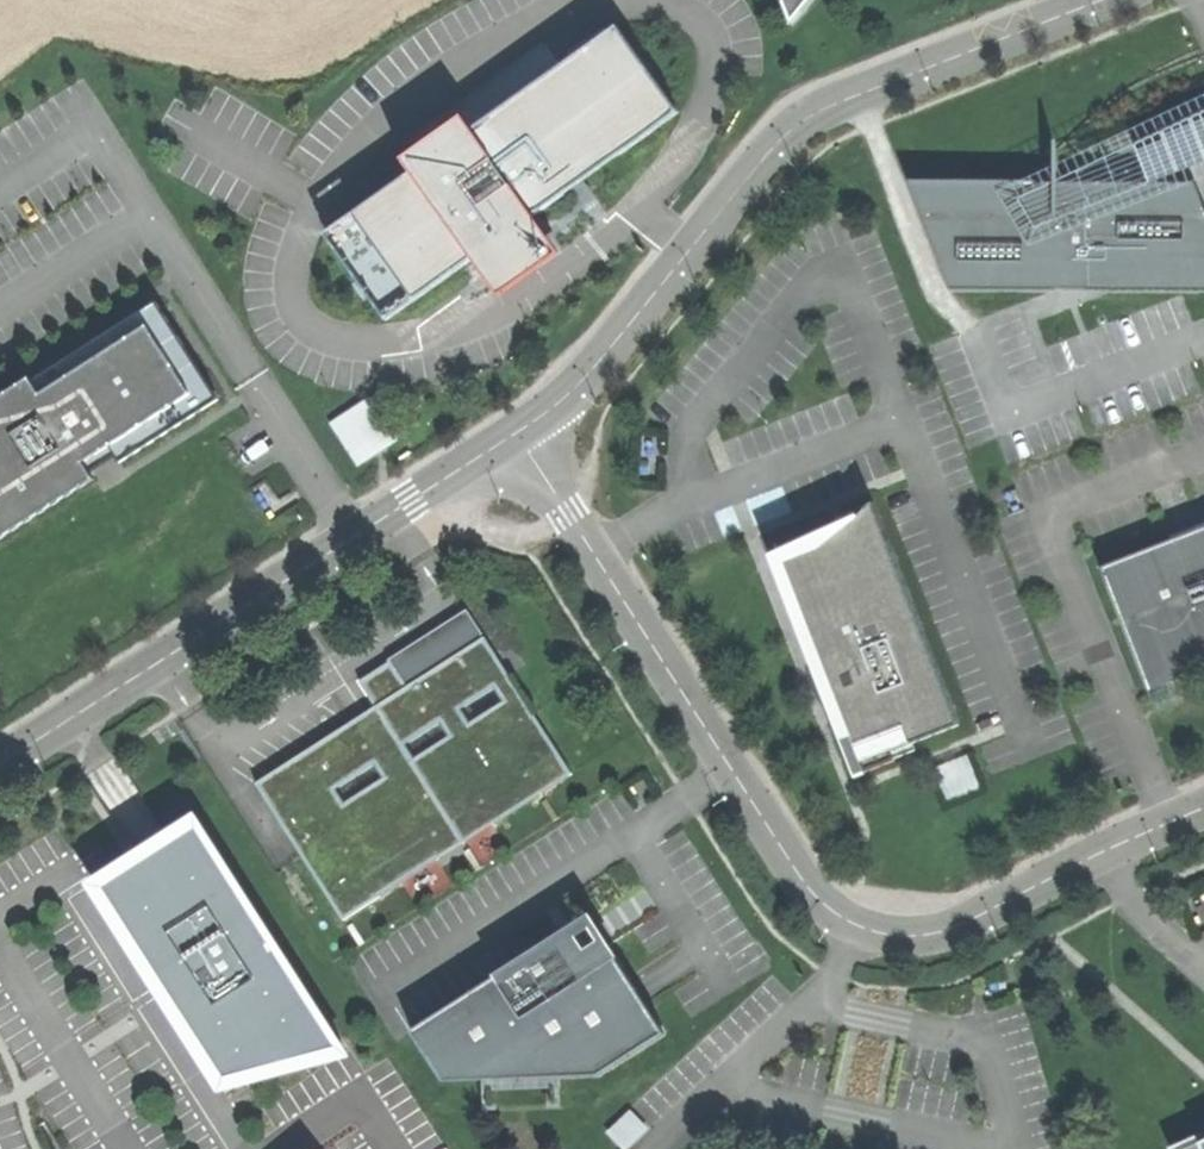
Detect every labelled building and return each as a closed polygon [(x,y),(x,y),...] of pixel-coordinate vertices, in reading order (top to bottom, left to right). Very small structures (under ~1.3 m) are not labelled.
[(792,23),(811,0),(783,0),(792,23)] [(619,27),(590,47),(651,133),(680,113),(619,27)] [(501,295),(562,253),(535,216),(563,195),(551,177),(561,170),(606,137),(620,156),(651,133),(590,47),(355,215),(416,300),(474,259),(501,295)] [(908,181),(951,291),(955,291),(1046,292),(1057,291),(1057,290),(1076,290),(1089,290),(1089,292),(1108,292),(1168,292),(1182,292),(1203,292),(1203,205),(1195,184),(1028,182),(908,181)] [(355,215),(327,235),(388,320),(416,300),(355,215)] [(91,472),(85,462),(98,453),(110,446),(117,456),(204,400),(209,397),(160,322),(70,379),(64,370),(62,371),(63,372),(38,388),(36,385),(0,408),(0,530),(91,472)] [(369,398),(330,422),(359,466),(397,441),(369,398)] [(960,725),(874,503),(845,527),(820,546),(783,561),(822,660),(813,664),(856,776),(895,761),(892,752),(906,747),(960,725)] [(1101,568),(1109,587),(1117,583),(1131,619),(1122,623),(1145,681),(1203,658),(1203,528),(1201,529),(1183,536),(1168,542),(1101,568)] [(465,611),(390,659),(407,687),(485,637),(483,634),(482,635),(467,611),(465,612),(465,611)] [(479,806),(492,825),(542,793),(530,773),(557,756),(570,775),(573,774),(485,637),(407,687),(390,659),(388,660),(389,662),(360,681),(382,717),(370,724),(359,731),(353,721),(256,783),(302,855),(344,920),(380,896),(368,877),(425,841),(437,860),(465,842),(453,823),(479,806)] [(975,752),(941,763),(952,798),(986,787),(975,752)] [(542,793),(570,775),(557,756),(530,773),(542,793)] [(465,842),(492,825),(479,806),(453,823),(465,842)] [(337,1037),(201,822),(150,854),(137,864),(101,885),(225,1080),(347,1051),(337,1037)] [(403,882),(437,860),(425,841),(368,877),(380,896),(403,882)] [(666,1034),(608,944),(581,961),(564,934),(543,947),(537,938),(528,944),(519,950),(524,959),(495,978),(412,1031),(445,1082),(599,1076),(666,1034)] [(1170,1148),(1203,1148),(1203,1133),(1170,1148)]
